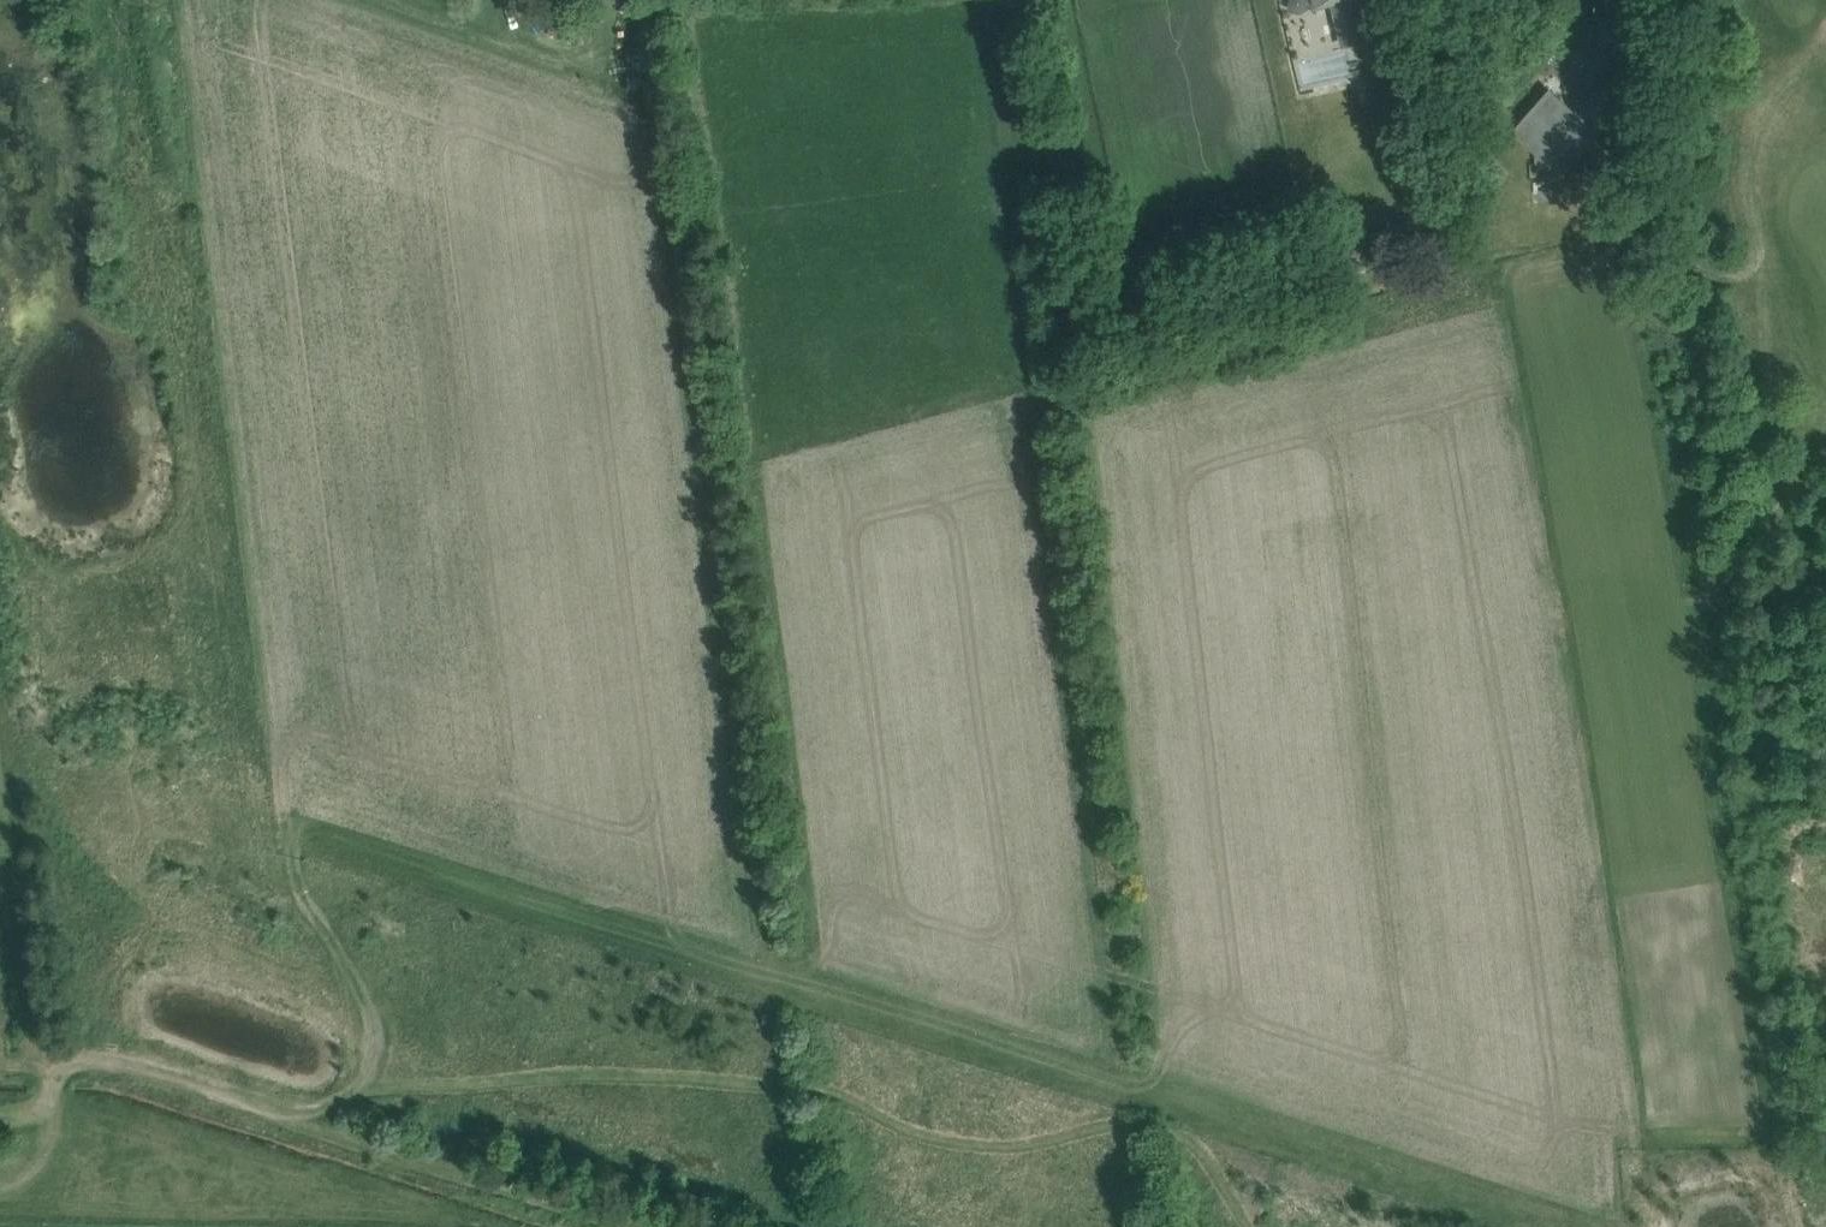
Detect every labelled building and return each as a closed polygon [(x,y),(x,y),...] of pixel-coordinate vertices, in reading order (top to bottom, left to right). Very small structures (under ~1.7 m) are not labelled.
[(1315,9),(1351,0),(1313,0),(1315,9)] [(1611,82),(1630,100),(1643,86),(1623,68),(1611,82)] [(1534,152),(1538,147),(1562,168),(1603,122),(1607,126),(1608,125),(1583,102),(1572,114),(1565,107),(1567,105),(1549,89),(1511,131),(1534,152)] [(1513,112),(1501,102),(1484,124),(1495,133),(1513,112)]
